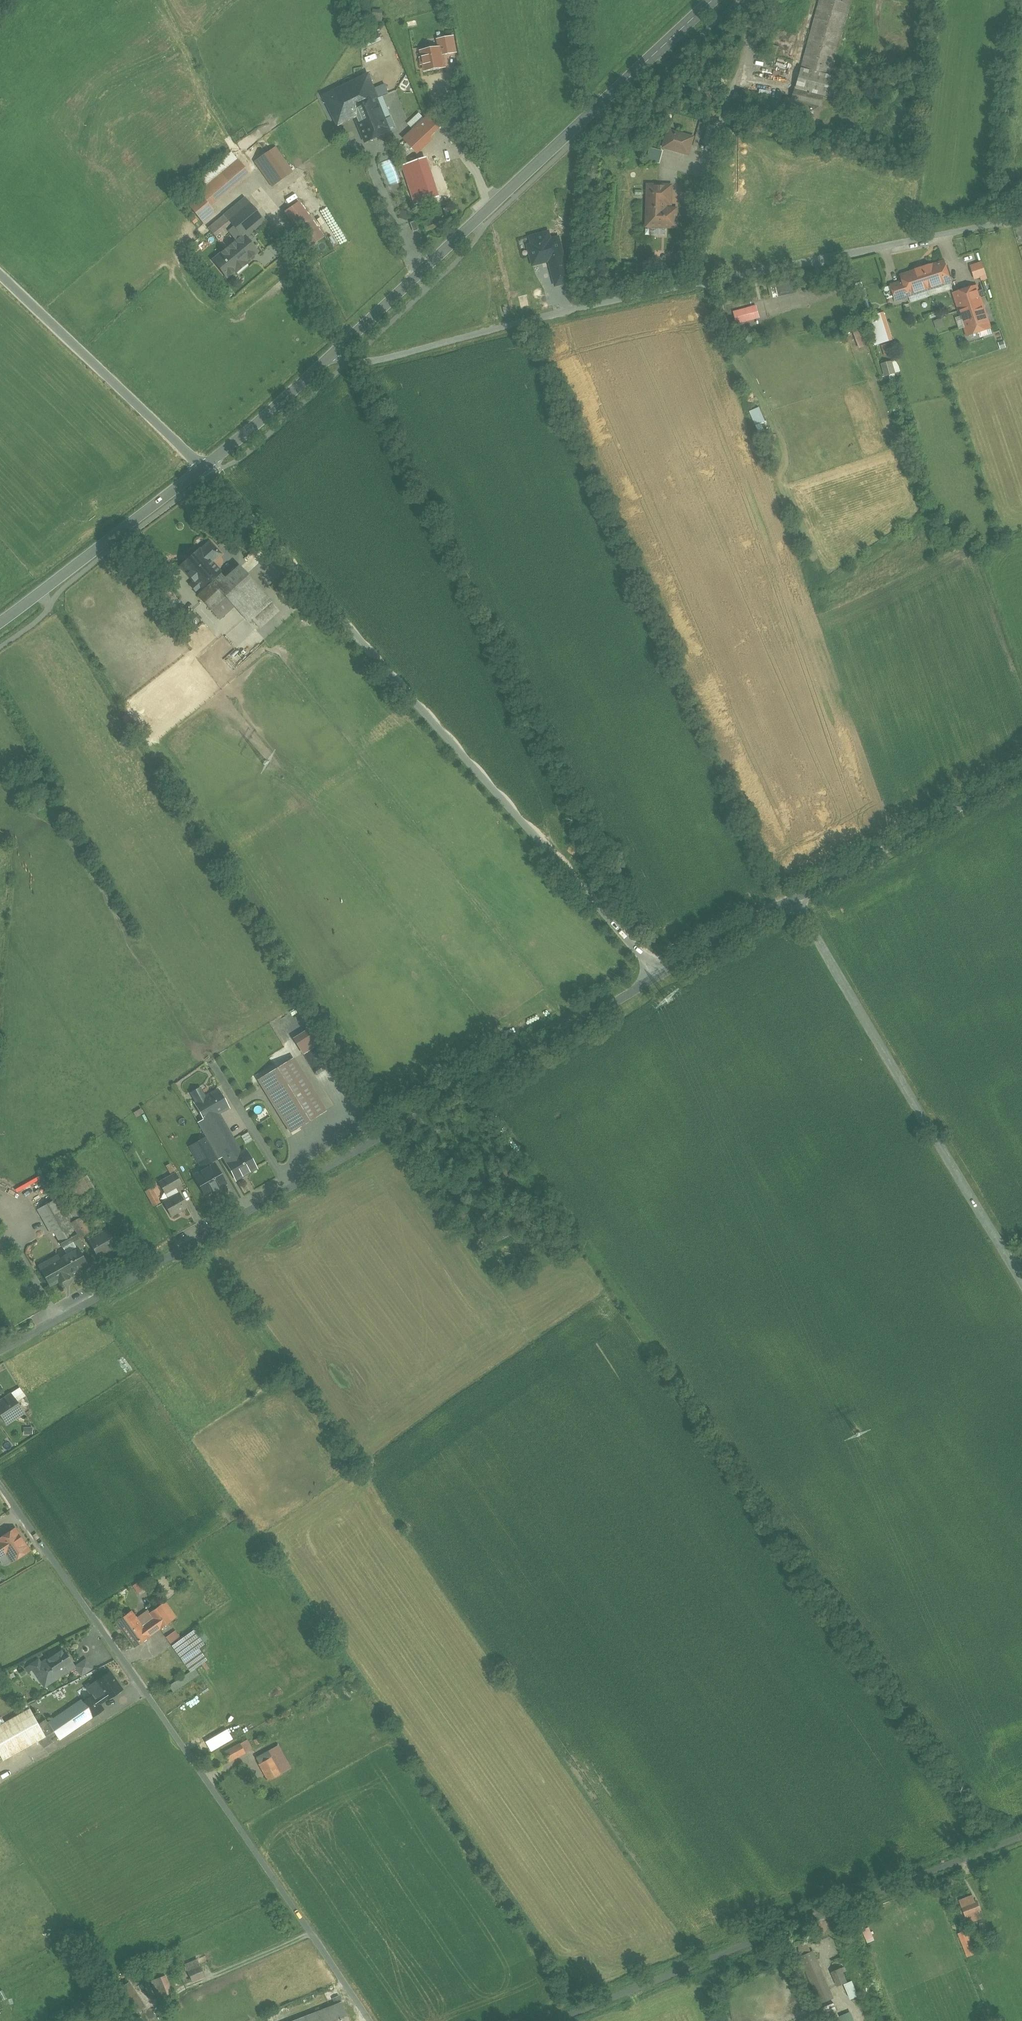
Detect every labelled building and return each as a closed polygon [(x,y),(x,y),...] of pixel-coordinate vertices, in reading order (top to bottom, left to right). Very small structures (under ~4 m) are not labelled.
[(802,69),(831,76),(833,67),(852,0),(820,0),(802,69)] [(371,10),(371,22),(381,22),(381,10),(371,10)] [(364,48),(382,41),(378,33),(361,39),(364,48)] [(438,43),(439,50),(444,50),(445,59),(456,58),(454,42),(438,43)] [(439,50),(421,52),(423,74),(446,72),(445,59),(444,50),(439,50)] [(852,72),(833,67),(831,76),(841,79),(840,80),(849,83),(852,72)] [(831,76),(802,69),(797,88),(823,95),(836,98),(840,80),(841,79),(831,76)] [(369,75),(324,97),(339,126),(357,117),(354,109),(377,99),(378,98),(369,75)] [(823,95),(797,88),(796,88),(793,100),(788,99),(786,107),(790,108),(787,120),(816,126),(820,107),(821,107),(823,95)] [(377,99),(354,109),(357,117),(367,141),(390,132),(377,99)] [(431,116),(406,140),(415,150),(441,126),(431,116)] [(693,138),(670,131),(665,147),(688,153),(693,138)] [(292,172),(275,147),(255,161),(272,186),(292,172)] [(646,160),(659,163),(662,150),(648,148),(646,160)] [(426,155),(398,164),(402,176),(430,167),(426,155)] [(396,159),(390,161),(393,170),(399,168),(396,159)] [(238,160),(199,193),(206,201),(245,169),(238,160)] [(671,186),(649,186),(648,226),(676,227),(676,210),(666,209),(666,203),(671,198),(671,186)] [(206,201),(199,193),(187,203),(204,224),(216,213),(206,201)] [(245,198),(209,228),(219,240),(234,228),(228,220),(249,202),(245,198)] [(249,202),(228,220),(234,228),(242,237),(214,260),(227,277),(235,271),(236,271),(237,271),(235,269),(244,261),(246,263),(247,263),(246,262),(277,236),(277,235),(277,236),(249,202)] [(323,237),(299,203),(286,213),(309,246),(323,237)] [(416,219),(410,221),(414,232),(420,230),(416,219)] [(548,233),(532,238),(537,258),(550,255),(554,254),(548,233)] [(561,252),(554,254),(550,255),(551,260),(551,262),(563,259),(561,252)] [(550,255),(538,258),(540,263),(551,260),(550,255)] [(551,262),(551,263),(553,273),(554,273),(561,271),(566,270),(563,259),(551,262)] [(973,281),(978,279),(979,282),(986,279),(980,262),(968,266),(973,281)] [(915,272),(902,276),(904,281),(909,295),(950,282),(944,263),(932,267),(931,265),(915,271),(915,272)] [(561,271),(554,273),(556,283),(564,281),(563,276),(561,271)] [(904,281),(892,285),(897,301),(910,297),(909,295),(904,281)] [(977,286),(954,294),(968,336),(991,328),(977,286)] [(732,312),(735,325),(759,319),(756,305),(732,312)] [(871,346),(890,342),(884,313),(865,317),(871,346)] [(858,349),(866,346),(857,324),(850,327),(858,349)] [(880,364),(884,377),(900,372),(896,360),(880,364)] [(749,411),(758,437),(764,434),(760,423),(764,421),(758,407),(749,411)] [(210,542),(202,549),(201,549),(181,566),(195,581),(191,585),(197,592),(202,588),(201,588),(206,583),(219,572),(221,571),(212,562),(221,554),(210,542)] [(270,600),(241,567),(226,580),(219,572),(206,583),(209,587),(199,596),(220,619),(234,606),(248,621),(270,600)] [(187,614),(178,604),(170,611),(178,621),(187,614)] [(40,792),(29,797),(37,812),(48,807),(40,792)] [(297,1054),(315,1048),(308,1028),(300,1031),(299,1026),(289,1029),(297,1054)] [(287,1050),(248,1073),(282,1130),(321,1106),(287,1050)] [(218,1090),(196,1103),(205,1121),(218,1113),(228,1108),(218,1090)] [(205,1121),(199,1124),(206,1137),(210,1144),(218,1158),(223,1155),(227,1153),(222,1146),(231,1141),(233,1140),(218,1113),(205,1121)] [(206,1137),(195,1144),(199,1151),(210,1144),(206,1137)] [(246,1151),(239,1155),(231,1141),(222,1146),(227,1153),(223,1155),(237,1178),(256,1168),(246,1151)] [(199,1151),(194,1153),(204,1171),(196,1176),(198,1179),(197,1179),(207,1196),(207,1195),(218,1189),(226,1184),(217,1168),(216,1168),(212,1161),(218,1158),(210,1144),(199,1151)] [(38,1172),(12,1182),(15,1190),(41,1181),(38,1172)] [(176,1172),(159,1181),(165,1191),(166,1191),(171,1199),(180,1194),(176,1185),(181,1182),(176,1172)] [(88,1175),(64,1189),(74,1204),(97,1191),(88,1175)] [(149,1200),(155,1197),(151,1188),(144,1190),(149,1200)] [(171,1199),(165,1202),(172,1215),(187,1206),(180,1194),(171,1199)] [(75,1230),(57,1200),(39,1210),(52,1233),(55,1231),(60,1239),(75,1230)] [(90,1232),(75,1206),(65,1212),(80,1238),(90,1232)] [(60,1239),(59,1239),(63,1247),(73,1242),(80,1238),(75,1230),(60,1239)] [(108,1230),(89,1241),(98,1257),(117,1246),(108,1230)] [(68,1255),(60,1259),(58,1257),(50,1262),(52,1264),(42,1269),(51,1285),(59,1281),(60,1282),(70,1277),(68,1274),(87,1264),(78,1249),(73,1242),(63,1247),(68,1255)] [(0,1401),(0,1410),(4,1416),(14,1409),(6,1397),(0,1401)] [(15,1529),(0,1539),(0,1556),(6,1552),(12,1561),(29,1550),(15,1529)] [(135,1593),(141,1590),(138,1582),(132,1585),(135,1593)] [(177,1617),(166,1602),(162,1605),(173,1620),(177,1617)] [(162,1605),(150,1613),(153,1618),(143,1626),(150,1636),(161,1629),(173,1620),(162,1605)] [(143,1626),(132,1611),(117,1622),(135,1647),(150,1636),(143,1626)] [(181,1640),(175,1631),(166,1637),(183,1661),(195,1652),(185,1637),(181,1640)] [(62,1650),(46,1660),(46,1661),(40,1665),(37,1661),(30,1666),(33,1669),(38,1677),(41,1678),(46,1684),(57,1677),(56,1674),(71,1664),(62,1650)] [(84,1659),(74,1667),(80,1676),(91,1669),(84,1659)] [(121,1690),(109,1672),(89,1685),(95,1693),(100,1690),(102,1693),(94,1698),(99,1704),(106,1699),(106,1700),(121,1690)] [(94,1698),(92,1695),(81,1702),(91,1717),(102,1709),(99,1704),(94,1698)] [(3,1723),(0,1724),(0,1758),(1,1759),(1,1760),(37,1740),(42,1748),(56,1738),(57,1739),(91,1717),(81,1702),(80,1700),(39,1728),(28,1709),(3,1723)] [(233,1739),(216,1749),(222,1760),(240,1750),(233,1739)] [(273,1740),(261,1746),(274,1770),(286,1764),(273,1740)] [(262,1753),(249,1759),(259,1778),(271,1772),(262,1753)] [(974,1897),(960,1902),(965,1917),(979,1913),(974,1897)] [(893,1931),(901,1929),(895,1915),(888,1918),(893,1931)] [(794,1945),(800,1959),(811,1955),(805,1940),(794,1945)] [(811,1955),(800,1959),(819,2005),(833,1999),(814,1954),(811,1955)] [(197,1960),(187,1965),(193,1979),(204,1975),(197,1960)] [(842,1970),(832,1974),(837,1987),(847,1983),(842,1970)] [(166,1975),(152,1981),(159,1998),(173,1992),(166,1975)] [(122,2000),(120,2001),(129,2017),(152,2003),(144,1989),(138,1992),(131,1980),(116,1989),(122,2000)] [(295,2020),(350,2020),(342,2002),(295,2020)]
